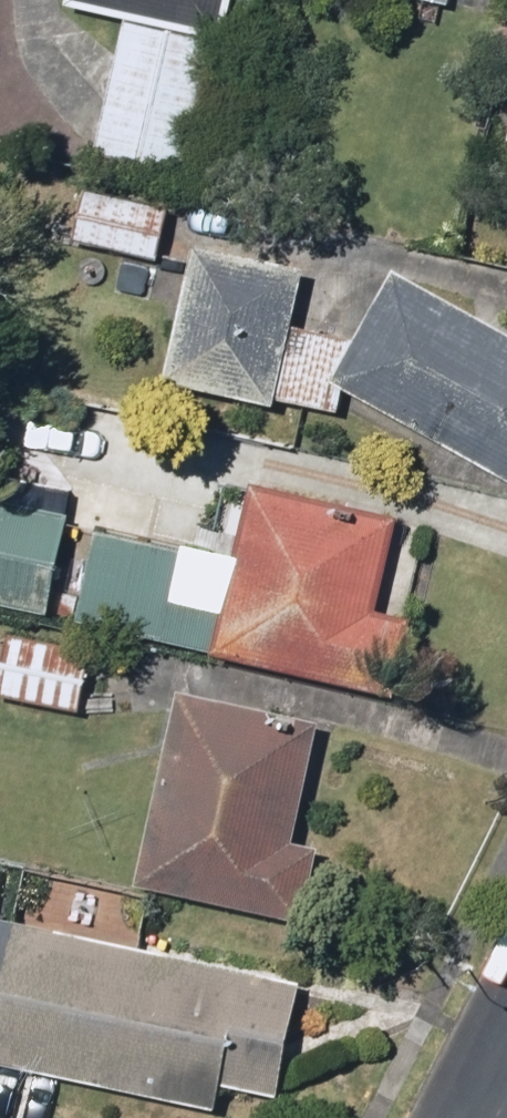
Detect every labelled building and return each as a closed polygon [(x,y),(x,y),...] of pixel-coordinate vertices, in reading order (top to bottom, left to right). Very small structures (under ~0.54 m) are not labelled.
[(71,4),(130,16),(100,156),(179,173),(209,34),(225,37),(233,0),(72,0),(71,4)] [(166,210),(87,194),(77,246),(155,261),(166,210)] [(189,250),(165,387),(341,418),(347,389),(506,479),(506,339),(388,272),(352,336),(292,328),(301,266),(230,256),(234,224),(194,218),(189,250)] [(373,611),(394,522),(251,488),(235,556),(212,654),(388,696),(406,619),(373,611)] [(0,501),(0,605),(47,616),(69,516),(0,501)] [(235,556),(98,524),(75,621),(212,654),(235,556)] [(3,636),(0,648),(0,696),(79,712),(91,654),(3,636)] [(314,718),(173,691),(135,888),(302,920),(317,846),(290,841),(314,718)] [(219,1112),(223,1091),(268,1100),(292,981),(135,948),(145,901),(59,883),(51,923),(0,913),(0,1066),(219,1112)]
